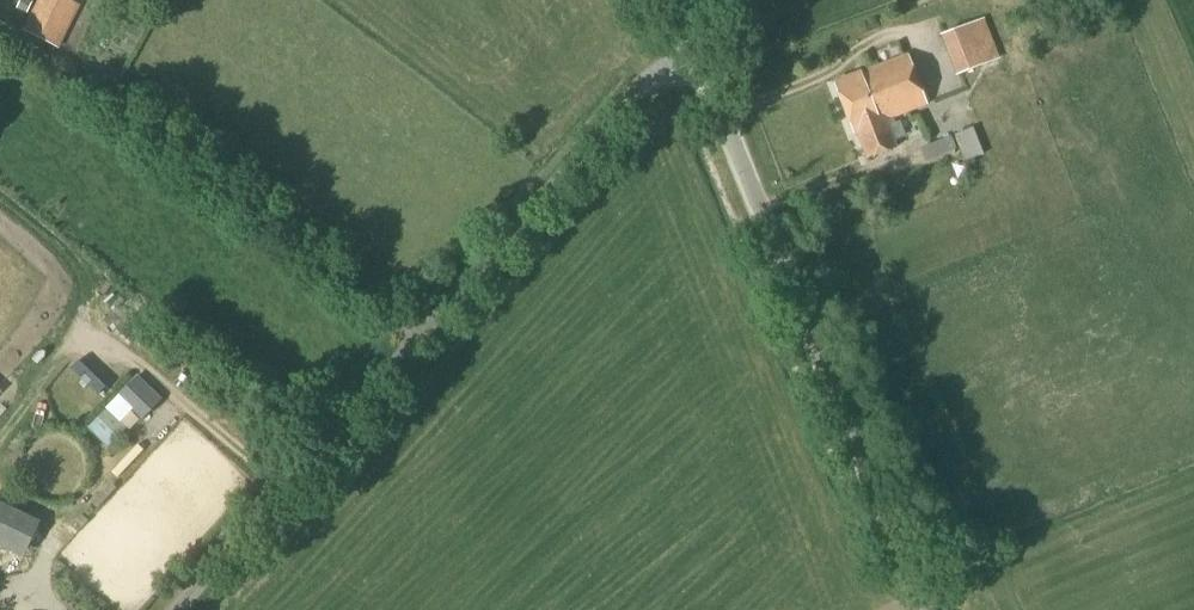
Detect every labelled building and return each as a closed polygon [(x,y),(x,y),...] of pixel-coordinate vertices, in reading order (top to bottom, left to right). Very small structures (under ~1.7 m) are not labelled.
[(18,9),(29,14),(34,4),(26,0),(23,0),(18,9)] [(58,48),(80,5),(70,0),(40,0),(24,31),(58,48)] [(985,19),(943,35),(959,76),(970,72),(1000,61),(985,19)] [(909,56),(872,70),(863,73),(863,72),(836,82),(855,134),(858,133),(868,159),(897,147),(887,120),(892,119),(928,105),(909,56)] [(955,135),(968,167),(976,164),(974,159),(985,154),(974,127),(955,135)] [(920,149),(926,162),(958,149),(952,135),(920,149)] [(160,401),(136,378),(119,395),(143,419),(160,401)] [(109,409),(89,429),(109,449),(129,429),(109,409)] [(0,518),(0,546),(8,552),(20,536),(32,545),(53,517),(20,492),(0,518)] [(971,540),(975,548),(981,546),(978,537),(971,540)]
